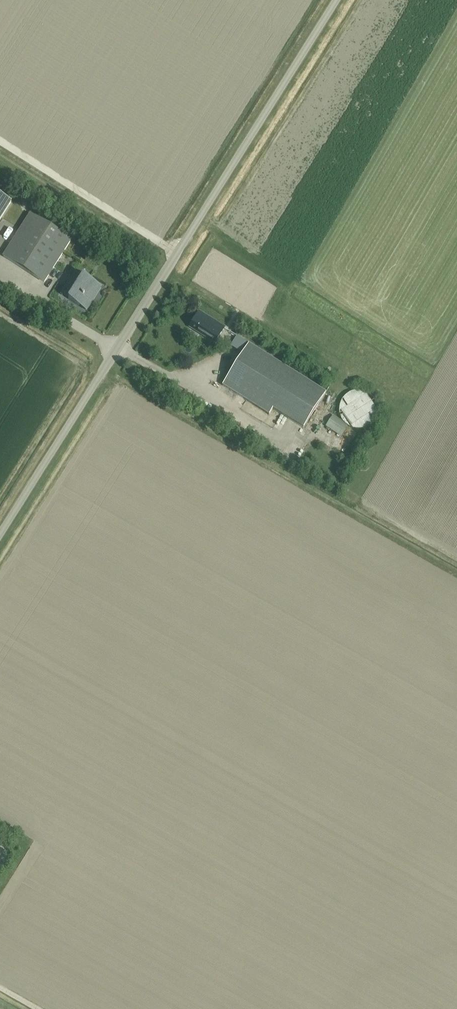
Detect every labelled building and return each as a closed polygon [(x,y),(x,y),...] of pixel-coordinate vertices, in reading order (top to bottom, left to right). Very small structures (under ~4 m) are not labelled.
[(12,200),(0,193),(0,219),(12,200)] [(44,282),(71,240),(30,213),(3,256),(44,282)] [(68,298),(68,299),(79,306),(79,305),(81,301),(88,306),(86,309),(85,310),(86,310),(101,287),(75,271),(72,276),(73,276),(70,281),(69,281),(65,288),(66,288),(72,292),(68,298)] [(216,341),(224,327),(199,312),(190,326),(216,341)] [(304,427),(326,392),(248,343),(222,385),(269,414),(273,408),(304,427)] [(339,409),(339,410),(340,412),(340,413),(340,415),(341,417),(342,419),(343,420),(343,421),(344,422),(346,424),(348,425),(349,426),(352,427),(353,428),(354,428),(356,428),(357,428),(359,428),(360,428),(362,428),(364,427),(367,426),(368,425),(370,424),(371,423),(372,422),(373,421),(374,419),(375,417),(376,416),(376,414),(377,412),(377,410),(377,408),(377,407),(376,405),(376,403),(375,401),(374,400),(373,398),(372,397),(371,396),(370,394),(368,393),(366,393),(365,392),(363,391),(361,391),(359,391),(358,391),(356,391),(354,391),(352,392),(351,392),(349,393),(347,394),(346,395),(345,396),(343,398),(342,399),(341,401),(340,403),(340,406),(339,407),(339,409)] [(335,430),(340,419),(323,411),(318,422),(335,430)]
